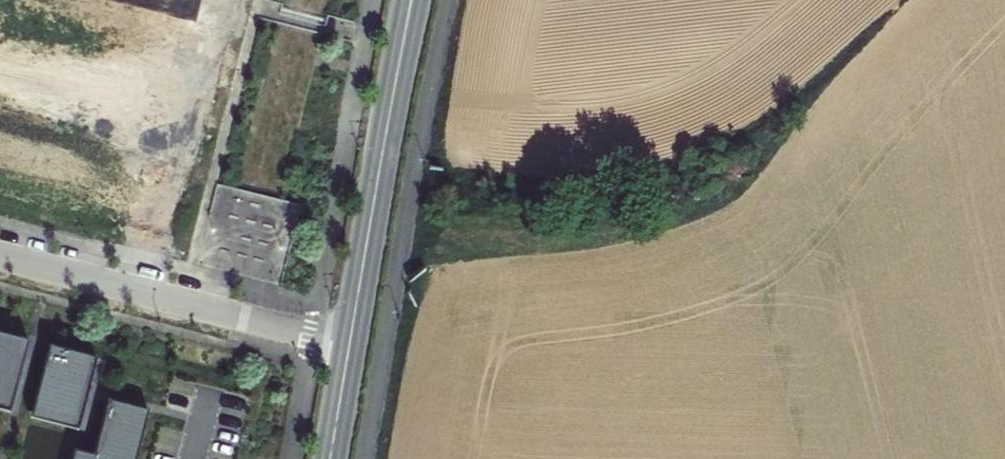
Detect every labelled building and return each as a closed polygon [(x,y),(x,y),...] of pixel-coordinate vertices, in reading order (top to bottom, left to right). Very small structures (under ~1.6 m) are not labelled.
[(10,414),(28,342),(0,335),(0,411),(10,414)] [(96,359),(48,347),(30,419),(78,432),(96,359)] [(148,411),(107,401),(93,457),(73,452),(72,458),(136,458),(148,411)]
